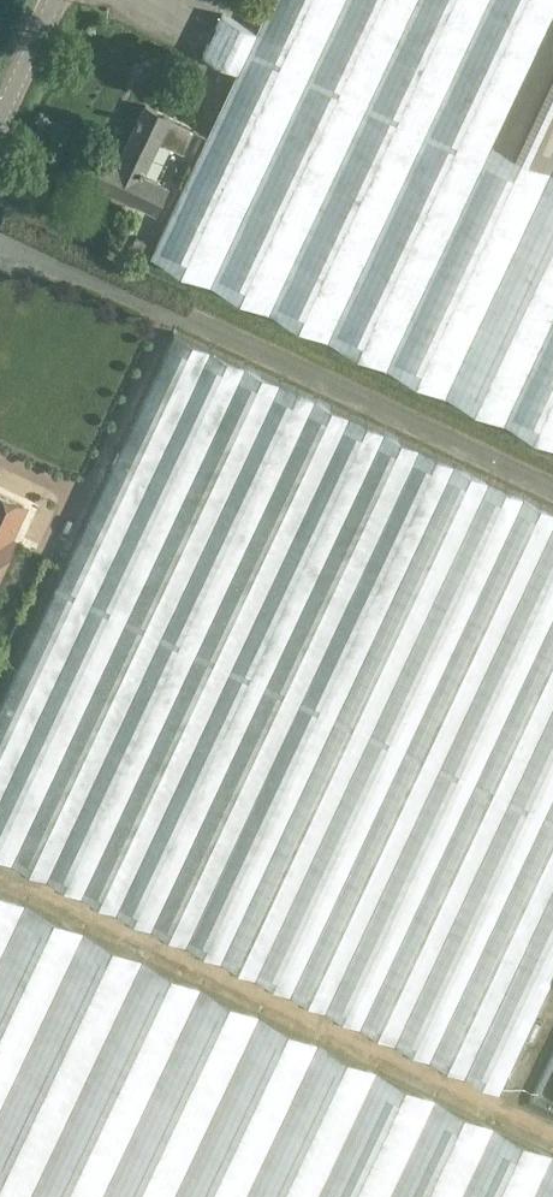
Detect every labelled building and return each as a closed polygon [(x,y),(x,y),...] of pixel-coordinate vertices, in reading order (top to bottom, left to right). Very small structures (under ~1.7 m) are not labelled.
[(257,29),(222,13),(203,54),(238,71),(151,254),(552,443),(552,0),(271,0),(257,29)] [(146,105),(140,118),(139,117),(136,122),(138,122),(125,149),(127,150),(123,159),(121,158),(118,164),(93,152),(82,176),(156,210),(167,187),(143,175),(159,140),(184,152),(195,128),(146,105)] [(552,976),(552,509),(175,332),(0,705),(0,855),(500,1089),(552,976)] [(12,541),(9,539),(25,504),(0,493),(0,567),(12,541)] [(0,890),(0,1196),(552,1196),(552,1152),(0,890)] [(531,1044),(541,1021),(535,1019),(524,1041),(531,1044)]
